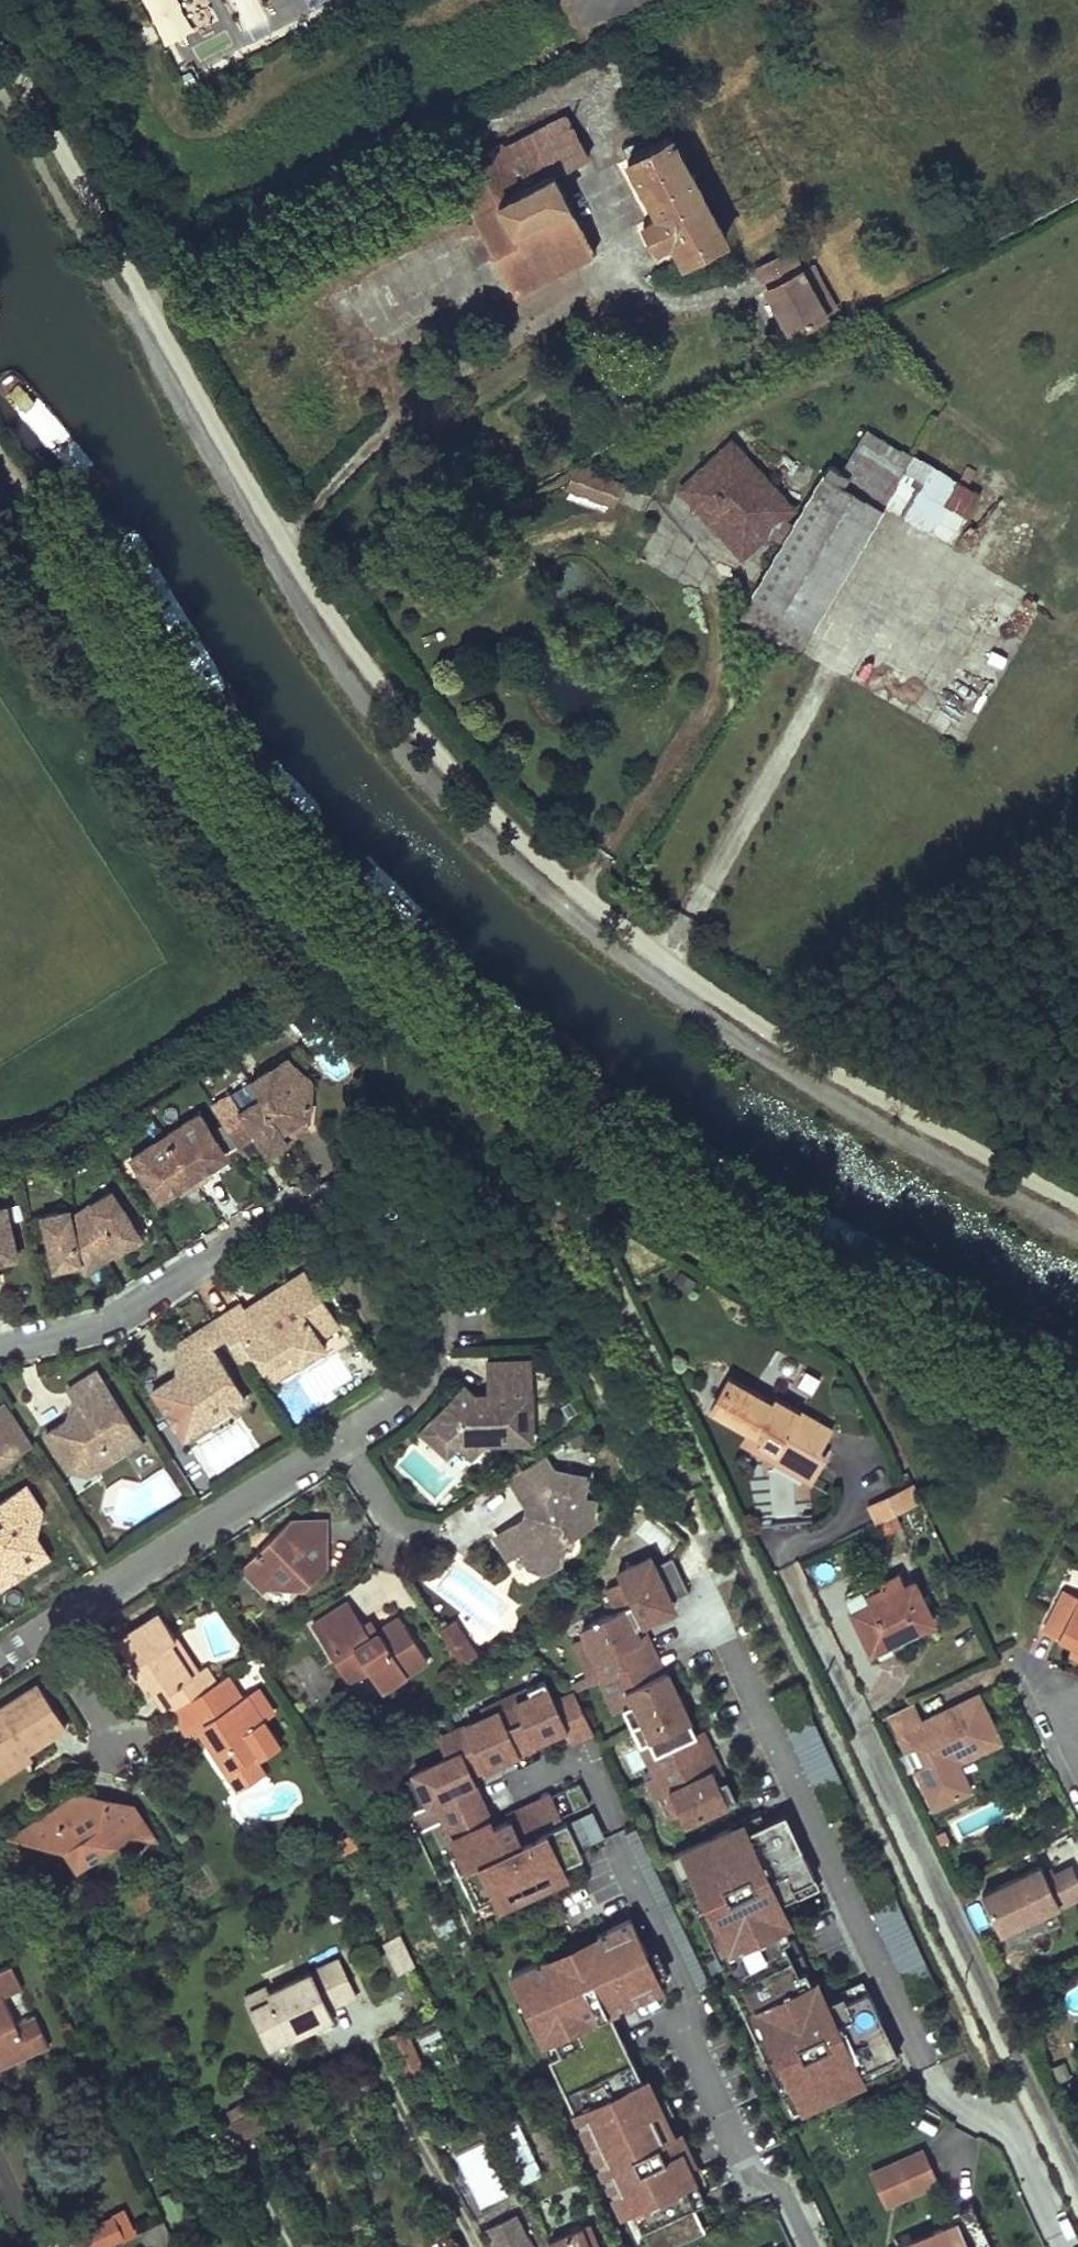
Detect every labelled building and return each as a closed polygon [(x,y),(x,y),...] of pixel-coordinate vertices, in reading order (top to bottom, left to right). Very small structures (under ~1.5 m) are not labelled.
[(164,32),(184,21),(173,0),(146,0),(164,32)] [(247,41),(303,16),(295,0),(229,0),(247,41)] [(221,17),(190,34),(209,68),(240,51),(221,17)] [(502,141),(454,168),(519,291),(596,250),(556,174),(589,155),(566,113),(505,146),(502,141)] [(671,134),(628,157),(658,212),(643,220),(657,247),(672,239),(683,259),(725,236),(671,134)] [(789,251),(754,270),(790,336),(825,317),(789,251)] [(731,435),(676,485),(741,557),(796,507),(731,435)] [(909,448),(880,501),(886,504),(952,542),(982,491),(909,448)] [(813,628),(886,504),(880,501),(824,468),(753,593),(813,628)] [(613,512),(620,491),(573,474),(565,495),(613,512)] [(948,688),(984,709),(1011,660),(976,639),(948,688)] [(285,1058),(249,1081),(261,1098),(287,1141),(304,1131),(296,1120),(307,1112),(308,1080),(285,1058)] [(228,1093),(211,1104),(244,1155),(261,1145),(266,1154),(287,1141),(261,1098),(239,1112),(228,1093)] [(200,1111),(164,1136),(195,1182),(212,1173),(207,1168),(203,1162),(225,1147),(200,1111)] [(164,1136),(132,1156),(156,1192),(176,1181),(180,1186),(184,1192),(195,1182),(164,1136)] [(269,1153),(278,1179),(299,1172),(290,1146),(269,1153)] [(225,1147),(203,1162),(207,1168),(229,1153),(225,1147)] [(176,1181),(156,1192),(160,1198),(180,1186),(176,1181)] [(111,1191),(76,1214),(106,1260),(122,1249),(143,1236),(111,1191)] [(0,1208),(0,1255),(19,1251),(9,1206),(0,1208)] [(68,1210),(44,1216),(56,1270),(83,1264),(87,1272),(106,1260),(76,1214),(70,1219),(68,1210)] [(0,1255),(0,1261),(20,1257),(19,1251),(0,1255)] [(318,1336),(337,1323),(303,1269),(263,1295),(240,1309),(235,1302),(211,1318),(227,1344),(240,1363),(255,1354),(263,1368),(290,1351),(299,1363),(324,1346),(318,1336)] [(189,1365),(150,1389),(176,1429),(195,1417),(201,1426),(245,1397),(215,1351),(227,1344),(211,1318),(191,1331),(174,1342),(189,1365)] [(290,1351),(263,1368),(271,1382),(299,1363),(290,1351)] [(529,1442),(529,1362),(486,1363),(486,1396),(487,1404),(477,1403),(469,1395),(462,1389),(430,1423),(459,1447),(464,1443),(477,1454),(487,1443),(529,1442)] [(140,1436),(96,1367),(77,1380),(68,1385),(82,1405),(43,1429),(66,1467),(84,1456),(91,1468),(140,1436)] [(779,1402),(776,1407),(734,1382),(715,1414),(750,1435),(763,1444),(760,1448),(779,1459),(780,1456),(788,1443),(819,1461),(835,1435),(779,1402)] [(486,1396),(469,1395),(477,1403),(487,1404),(486,1396)] [(30,1441),(3,1400),(0,1401),(0,1460),(30,1441)] [(195,1417),(176,1429),(182,1437),(201,1426),(195,1417)] [(747,1439),(760,1448),(763,1444),(750,1435),(747,1439)] [(464,1443),(459,1447),(472,1459),(477,1454),(464,1443)] [(788,1443),(780,1456),(812,1474),(819,1461),(788,1443)] [(550,1468),(542,1455),(505,1479),(521,1505),(532,1507),(529,1523),(518,1521),(495,1535),(493,1543),(503,1559),(514,1552),(524,1568),(539,1571),(557,1560),(563,1531),(572,1532),(576,1515),(589,1518),(593,1499),(580,1496),(585,1476),(550,1468)] [(0,1499),(0,1566),(8,1579),(25,1568),(48,1553),(24,1517),(42,1506),(27,1482),(0,1499)] [(923,1506),(915,1490),(896,1498),(904,1515),(923,1506)] [(869,1512),(877,1529),(904,1515),(896,1498),(869,1512)] [(290,1517),(243,1564),(266,1586),(308,1586),(326,1569),(326,1518),(290,1517)] [(686,1821),(737,1798),(705,1728),(697,1731),(691,1719),(693,1717),(670,1665),(667,1666),(648,1624),(681,1609),(676,1598),(691,1592),(673,1552),(660,1558),(655,1546),(612,1565),(617,1578),(602,1585),(612,1608),(578,1624),(583,1635),(571,1640),(590,1684),(599,1680),(613,1711),(626,1706),(643,1744),(640,1745),(655,1777),(648,1780),(666,1819),(682,1812),(686,1821)] [(852,1610),(871,1651),(933,1622),(913,1580),(879,1598),(856,1608),(852,1610)] [(879,1598),(872,1582),(849,1593),(856,1608),(879,1598)] [(1064,1591),(1045,1632),(1073,1645),(1077,1648),(1077,1599),(1064,1591)] [(366,1625),(352,1604),(315,1626),(350,1683),(371,1671),(383,1691),(429,1662),(402,1620),(382,1632),(373,1637),(366,1625)] [(176,1635),(162,1612),(126,1635),(142,1658),(134,1663),(165,1712),(172,1708),(216,1680),(203,1659),(195,1665),(189,1668),(171,1639),(176,1635)] [(454,1618),(438,1628),(457,1659),(473,1650),(454,1618)] [(375,1620),(366,1625),(373,1637),(382,1632),(375,1620)] [(142,1658),(126,1635),(117,1641),(132,1664),(134,1663),(142,1658)] [(195,1665),(176,1635),(171,1639),(189,1668),(195,1665)] [(1073,1645),(1068,1656),(1077,1661),(1077,1648),(1073,1645)] [(216,1680),(172,1708),(188,1734),(197,1729),(205,1724),(210,1733),(206,1742),(227,1775),(255,1756),(259,1762),(283,1745),(247,1691),(243,1694),(229,1671),(216,1680)] [(568,1747),(590,1737),(568,1689),(557,1694),(548,1675),(523,1686),(527,1693),(449,1728),(460,1752),(413,1774),(426,1804),(436,1799),(460,1852),(454,1855),(477,1905),(586,1856),(567,1816),(538,1829),(526,1803),(503,1813),(507,1822),(493,1828),(469,1776),(562,1734),(568,1747)] [(38,1683),(0,1707),(0,1758),(23,1744),(25,1748),(66,1725),(38,1683)] [(919,1720),(911,1702),(886,1713),(904,1749),(915,1744),(924,1763),(913,1768),(922,1788),(930,1785),(938,1788),(944,1800),(968,1788),(955,1761),(953,1756),(956,1750),(962,1747),(967,1756),(997,1742),(987,1720),(975,1694),(919,1720)] [(810,1712),(785,1723),(816,1791),(841,1780),(810,1712)] [(205,1724),(197,1729),(206,1742),(210,1733),(205,1724)] [(0,1758),(0,1776),(31,1757),(25,1748),(23,1744),(0,1758)] [(955,1761),(967,1756),(962,1747),(956,1750),(953,1756),(955,1761)] [(922,1788),(930,1806),(944,1800),(938,1788),(930,1785),(922,1788)] [(80,1814),(105,1798),(80,1792),(65,1802),(66,1805),(80,1814)] [(65,1802),(29,1825),(40,1840),(66,1847),(78,1864),(97,1853),(97,1837),(106,1833),(121,1837),(128,1833),(105,1798),(80,1814),(66,1805),(65,1802)] [(133,1803),(105,1798),(128,1833),(156,1838),(133,1803)] [(673,1852),(736,1985),(791,1961),(784,1938),(790,1936),(785,1926),(795,1922),(784,1899),(796,1893),(798,1897),(821,1886),(786,1810),(751,1826),(748,1818),(673,1852)] [(29,1825),(13,1835),(40,1840),(29,1825)] [(97,1837),(97,1853),(121,1837),(106,1833),(97,1837)] [(997,1931),(1077,1900),(1077,1877),(1072,1863),(1043,1874),(1040,1865),(980,1888),(997,1931)] [(872,1904),(909,1996),(933,1987),(896,1895),(872,1904)] [(631,1918),(598,1933),(605,1948),(551,1973),(546,1962),(516,1976),(537,2020),(547,2015),(564,2052),(550,2058),(621,2210),(629,2206),(648,2246),(667,2246),(708,2228),(696,2204),(708,2199),(619,2007),(633,2001),(627,1990),(658,1976),(631,1918)] [(399,1972),(416,1965),(401,1933),(385,1941),(399,1972)] [(339,1957),(324,1965),(328,1973),(343,1966),(339,1957)] [(791,1961),(736,1985),(793,2112),(895,2066),(891,2056),(899,2052),(870,1987),(847,1997),(845,1991),(829,1998),(820,1977),(802,1986),(791,1961)] [(10,1963),(0,1968),(0,2054),(7,2051),(9,2056),(45,2038),(34,2013),(15,2021),(0,1990),(18,1981),(10,1963)] [(330,2008),(357,1995),(343,1966),(328,1973),(324,1965),(268,1992),(271,2000),(252,2009),(270,2048),(334,2017),(330,2008)] [(246,1996),(252,2009),(271,2000),(268,1992),(266,1987),(246,1996)] [(404,2029),(386,2038),(404,2073),(422,2065),(404,2029)] [(0,2054),(0,2068),(49,2046),(45,2038),(9,2056),(7,2051),(0,2054)] [(542,2171),(518,2121),(499,2131),(522,2181),(542,2171)] [(927,2174),(920,2155),(889,2168),(897,2187),(927,2174)] [(896,2246),(897,2246),(992,2246),(971,2203),(952,2210),(956,2220),(896,2246)] [(136,2234),(124,2208),(69,2232),(76,2246),(107,2246),(136,2234)] [(516,2213),(490,2225),(500,2246),(533,2246),(516,2213)] [(586,2225),(548,2243),(550,2246),(597,2246),(586,2225)]
